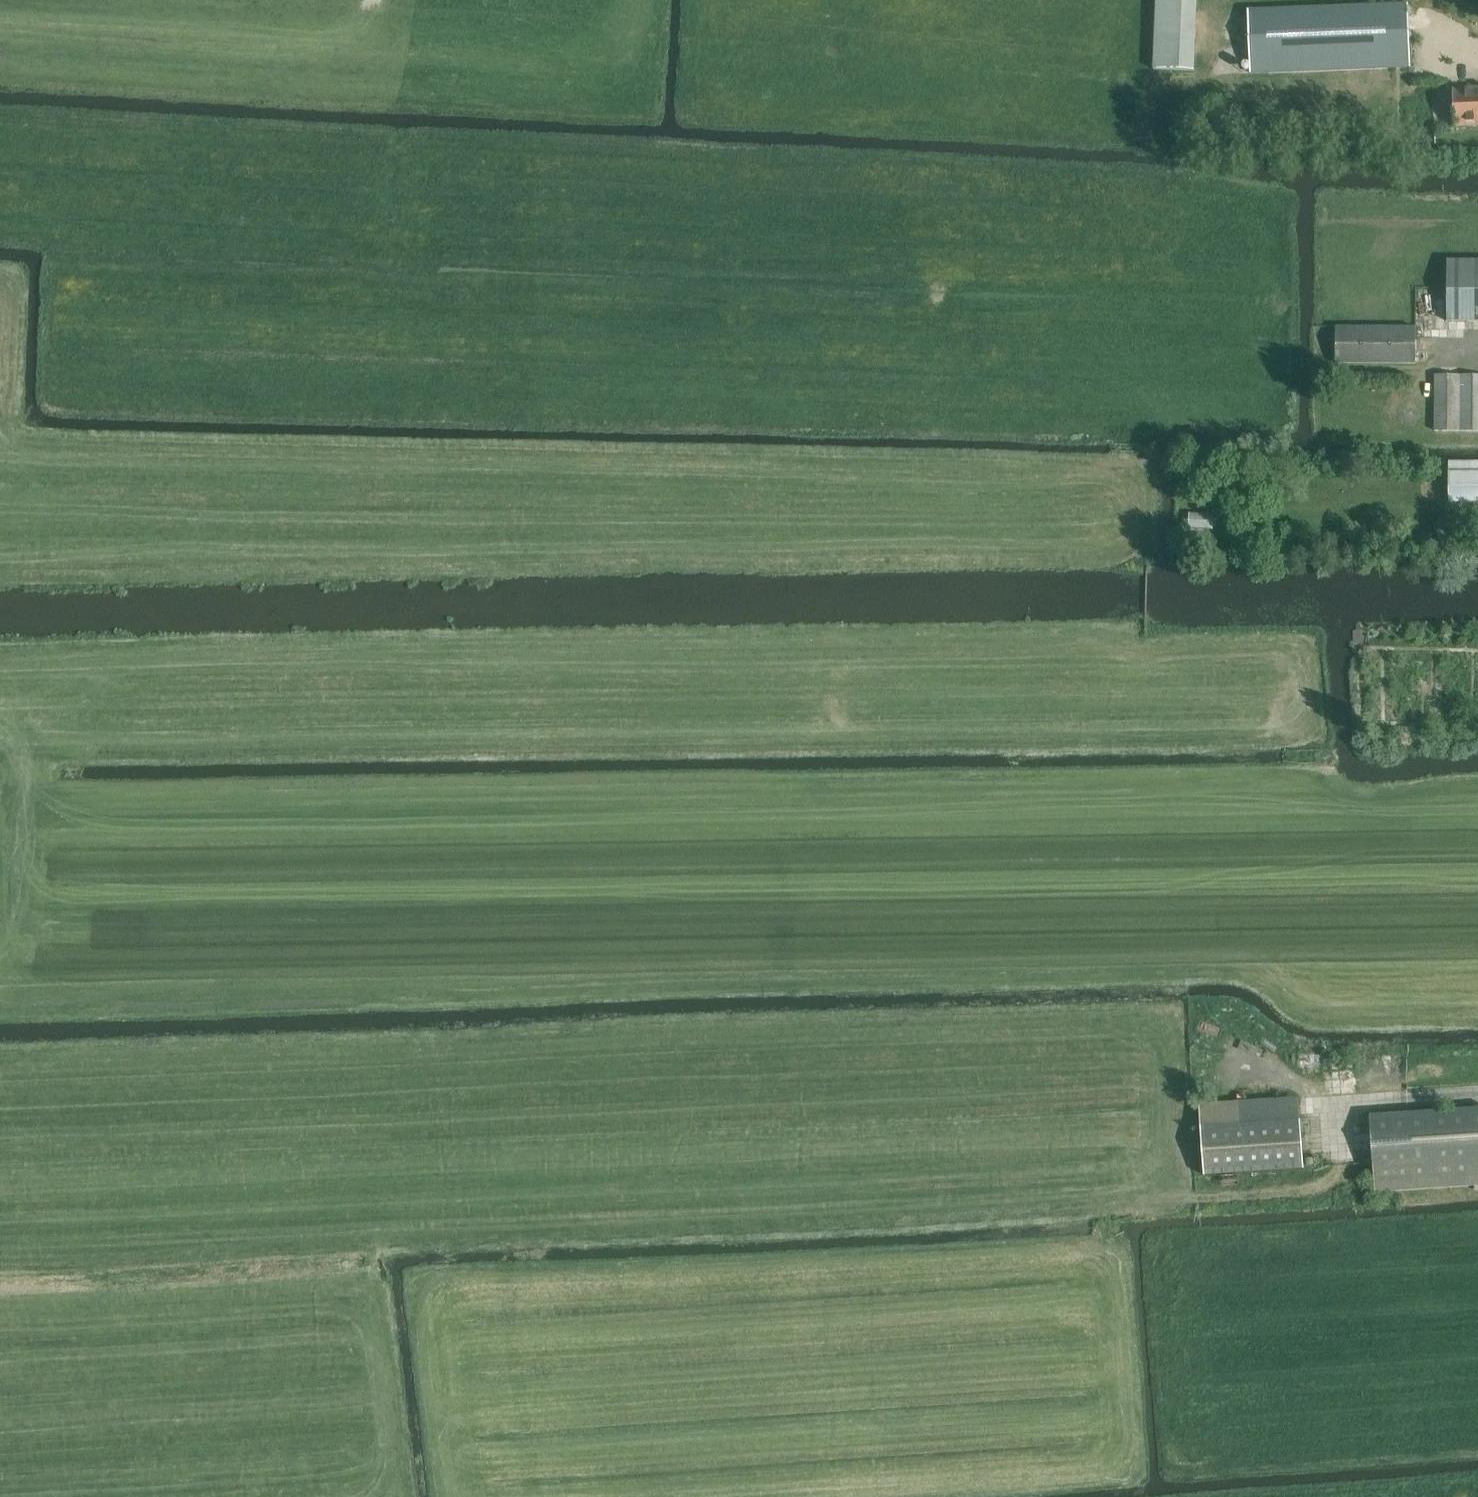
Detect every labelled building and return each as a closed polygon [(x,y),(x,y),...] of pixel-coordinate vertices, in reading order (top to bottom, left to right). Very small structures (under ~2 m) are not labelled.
[(1154,69),(1196,72),(1198,0),(1157,0),(1154,69)] [(1251,74),(1411,68),(1408,5),(1248,12),(1251,74)] [(1455,101),(1456,127),(1477,126),(1477,89),(1454,89),(1455,101)] [(1477,322),(1477,260),(1448,260),(1448,322),(1477,322)] [(1416,363),(1416,327),(1336,327),(1336,363),(1416,363)] [(1436,375),(1436,431),(1477,432),(1477,376),(1436,375)] [(1477,504),(1477,462),(1449,462),(1448,505),(1477,504)] [(1190,512),(1190,527),(1214,528),(1214,513),(1190,512)] [(1304,1169),(1301,1121),(1299,1101),(1199,1107),(1204,1176),(1304,1169)] [(1375,1192),(1477,1185),(1477,1109),(1370,1116),(1375,1192)]
